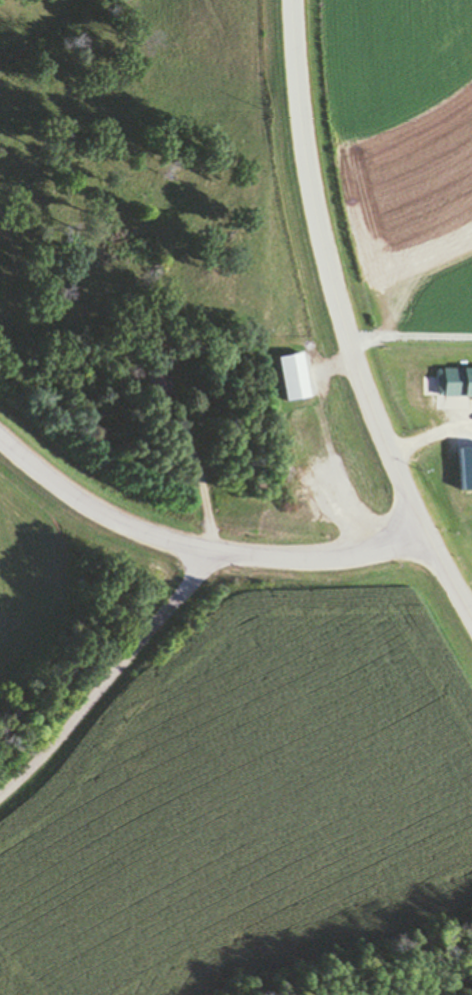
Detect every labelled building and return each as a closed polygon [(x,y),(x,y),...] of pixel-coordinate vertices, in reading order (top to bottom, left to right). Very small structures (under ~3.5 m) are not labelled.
[(301,354),(275,359),(283,402),(308,398),(301,354)] [(471,398),(471,370),(437,370),(436,398),(471,398)]
